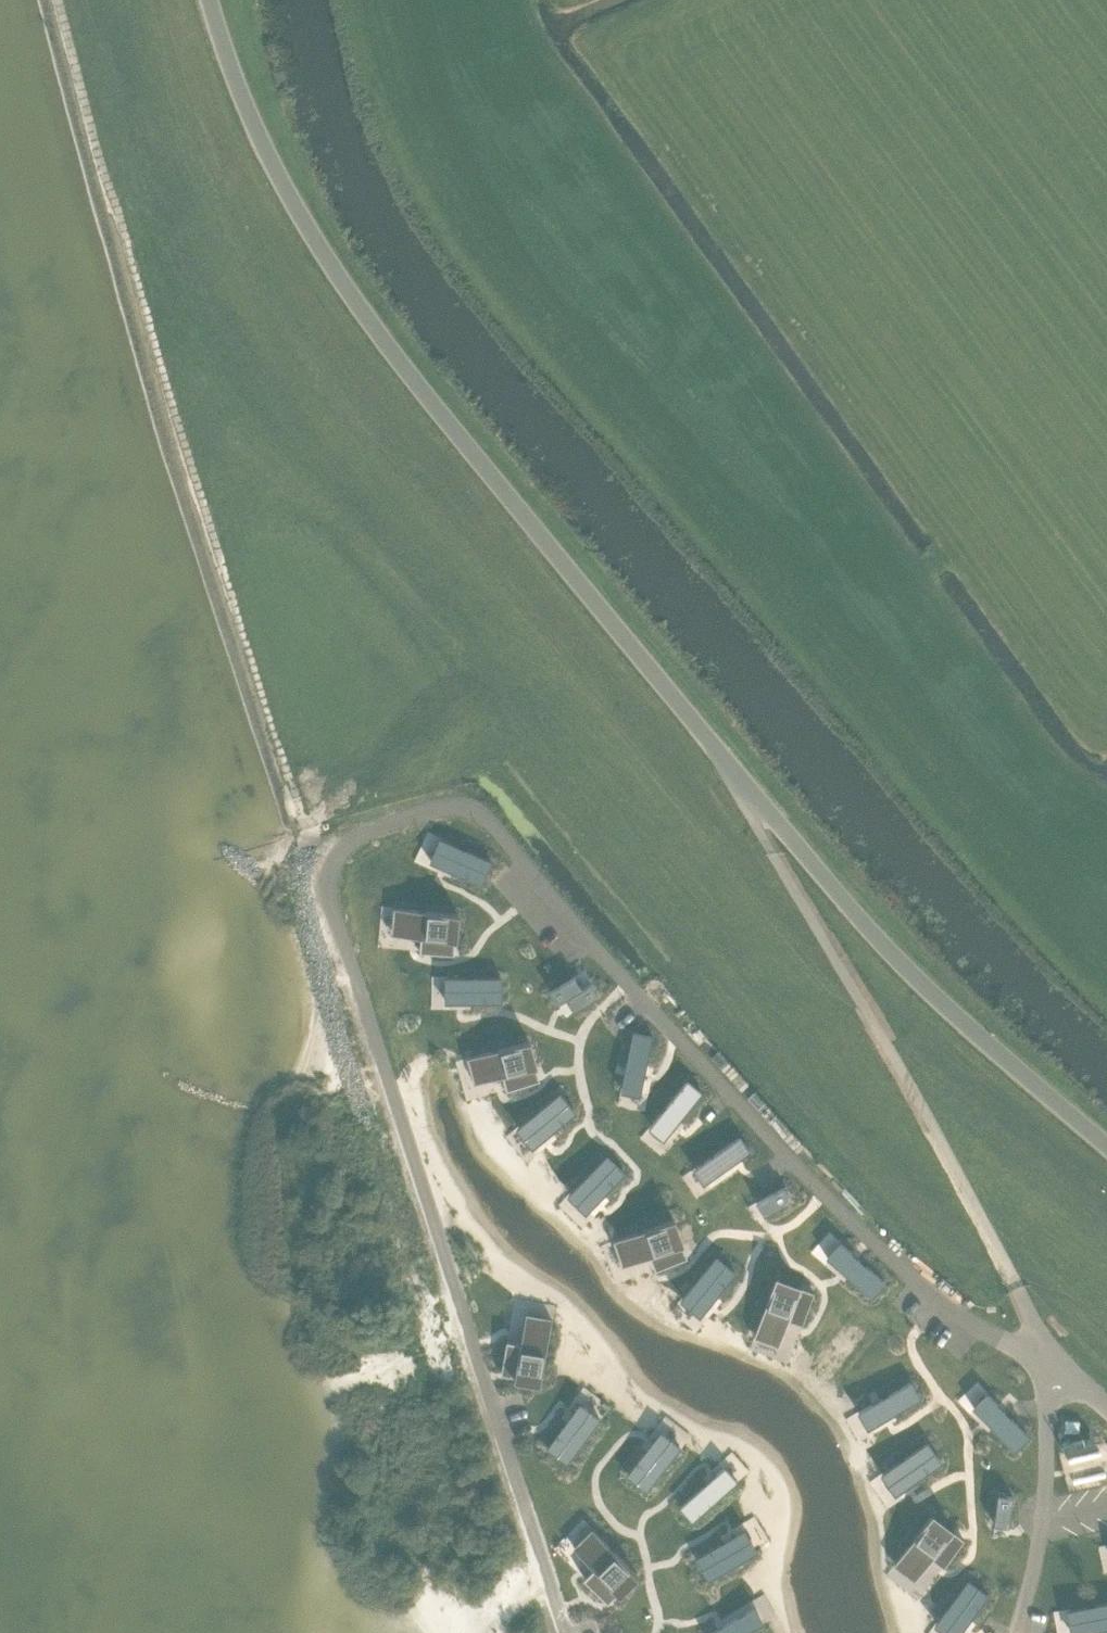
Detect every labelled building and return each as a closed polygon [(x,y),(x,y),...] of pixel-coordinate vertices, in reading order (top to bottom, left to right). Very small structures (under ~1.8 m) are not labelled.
[(442,835),(432,838),(441,868),(452,865),(442,835)] [(462,907),(404,906),(404,932),(430,933),(437,933),(449,933),(461,933),(461,919),(462,907)] [(441,977),(457,971),(452,957),(436,963),(441,977)] [(435,998),(445,995),(438,972),(428,975),(435,998)] [(544,1028),(565,1024),(562,1003),(540,1006),(544,1028)] [(623,1068),(633,1064),(620,1035),(611,1040),(623,1068)] [(540,1065),(534,1040),(478,1052),(484,1078),(540,1065)] [(540,1097),(532,1071),(512,1078),(520,1103),(540,1097)] [(685,1093),(658,1099),(665,1125),(691,1118),(685,1093)] [(579,1163),(599,1156),(587,1123),(567,1129),(579,1163)] [(724,1162),(743,1154),(734,1133),(716,1140),(724,1162)] [(526,1142),(533,1167),(552,1162),(545,1136),(526,1142)] [(679,1158),(685,1184),(704,1180),(699,1154),(679,1158)] [(444,1169),(451,1191),(461,1188),(454,1166),(444,1169)] [(607,1179),(584,1184),(589,1209),(612,1204),(607,1179)] [(740,1205),(746,1228),(769,1222),(763,1199),(740,1205)] [(787,1223),(805,1221),(803,1205),(785,1207),(787,1223)] [(668,1209),(620,1240),(634,1262),(682,1231),(668,1209)] [(821,1240),(798,1246),(806,1280),(829,1274),(821,1240)] [(716,1279),(723,1303),(733,1300),(726,1276),(716,1279)] [(763,1331),(787,1341),(809,1293),(785,1282),(763,1331)] [(494,1313),(505,1310),(499,1288),(489,1291),(494,1313)] [(676,1317),(686,1313),(676,1291),(666,1295),(676,1317)] [(560,1319),(534,1314),(524,1371),(550,1375),(560,1319)] [(497,1334),(506,1365),(517,1362),(508,1331),(497,1334)] [(761,1336),(738,1340),(743,1365),(765,1361),(761,1336)] [(959,1387),(880,1407),(894,1464),(973,1445),(959,1387)] [(1082,1483),(1106,1471),(1106,1458),(1100,1442),(1070,1456),(1082,1483)] [(545,1458),(548,1482),(570,1479),(566,1455),(545,1458)] [(726,1477),(730,1511),(753,1508),(749,1474),(726,1477)] [(958,1527),(937,1512),(903,1559),(925,1574),(958,1527)] [(560,1530),(569,1563),(580,1559),(571,1527),(560,1530)] [(640,1573),(601,1530),(582,1548),(620,1590),(640,1573)] [(753,1575),(775,1569),(766,1541),(745,1548),(753,1575)] [(713,1587),(735,1580),(728,1560),(707,1567),(713,1587)] [(894,1590),(905,1588),(900,1564),(890,1566),(894,1590)] [(1089,1602),(1106,1620),(1106,1619),(1106,1604),(1097,1594),(1089,1602)] [(595,1598),(585,1601),(591,1622),(601,1619),(595,1598)] [(728,1632),(751,1632),(744,1609),(722,1615),(728,1632)] [(954,1632),(978,1632),(974,1613),(950,1618),(954,1632)] [(683,1632),(705,1632),(703,1622),(681,1627),(683,1632)]
